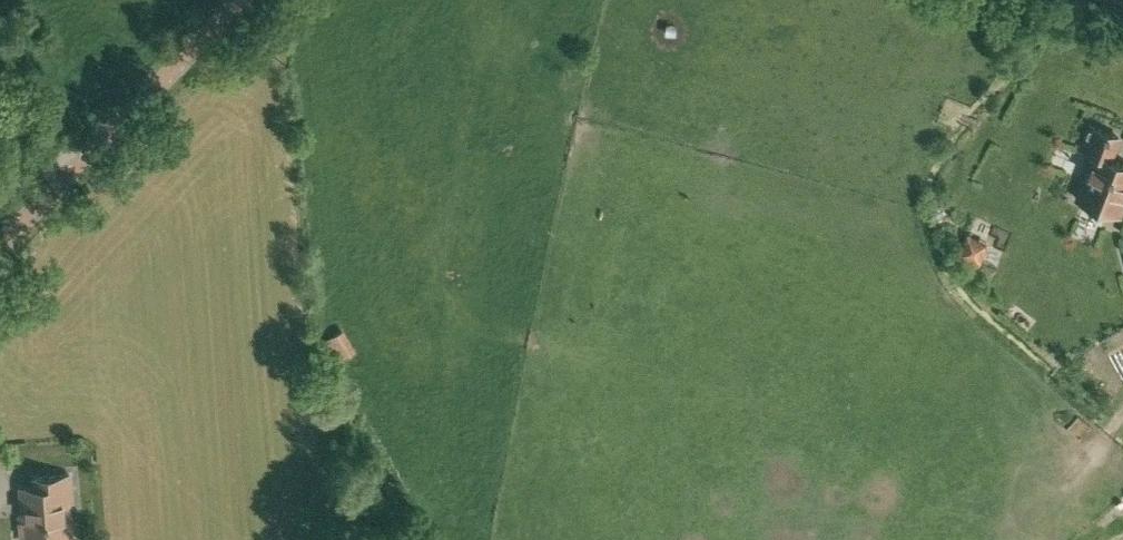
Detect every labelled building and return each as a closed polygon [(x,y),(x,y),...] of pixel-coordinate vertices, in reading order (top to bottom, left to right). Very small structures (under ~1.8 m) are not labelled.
[(1091,125),(1081,149),(1094,153),(1076,198),(1119,214),(1122,204),(1122,163),(1110,158),(1118,136),(1091,125)] [(977,237),(966,233),(957,254),(979,263),(983,252),(988,242),(977,237)] [(342,325),(320,338),(334,361),(355,349),(342,325)] [(22,539),(30,539),(71,537),(68,500),(71,500),(69,474),(33,477),(34,486),(20,487),(22,515),(20,515),(22,539)]
